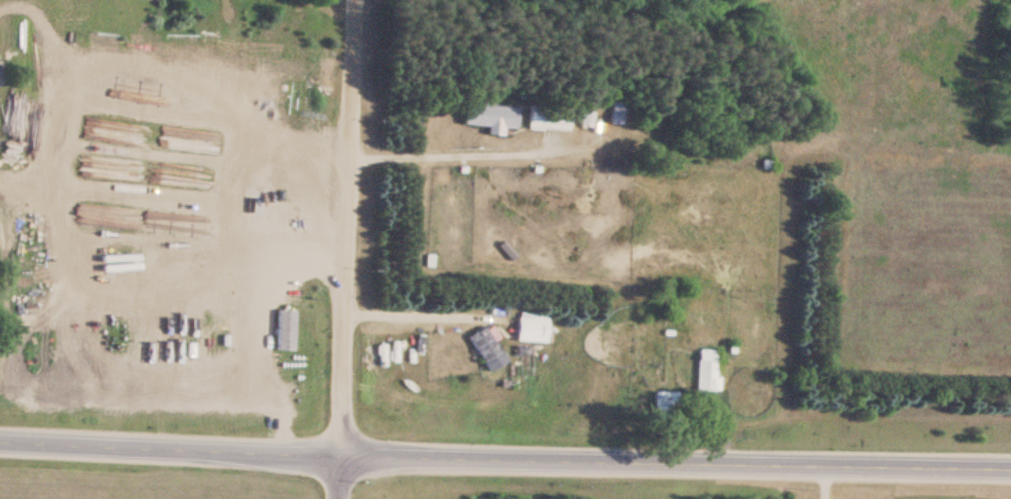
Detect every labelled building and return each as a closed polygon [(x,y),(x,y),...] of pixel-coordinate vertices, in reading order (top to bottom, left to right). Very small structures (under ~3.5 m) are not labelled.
[(619,124),(619,102),(604,102),(604,124),(619,124)] [(486,126),(486,134),(502,135),(502,128),(515,129),(516,107),(461,103),(460,124),(486,126)] [(568,130),(569,107),(524,105),(523,129),(568,130)] [(588,113),(577,113),(577,124),(587,125),(588,113)] [(546,342),(547,313),(513,312),(512,341),(546,342)] [(506,362),(494,340),(497,339),(493,333),(489,335),(484,326),(467,336),(488,373),(506,362)] [(715,391),(715,350),(693,350),(693,391),(715,391)] [(655,392),(655,418),(675,418),(675,392),(655,392)]
